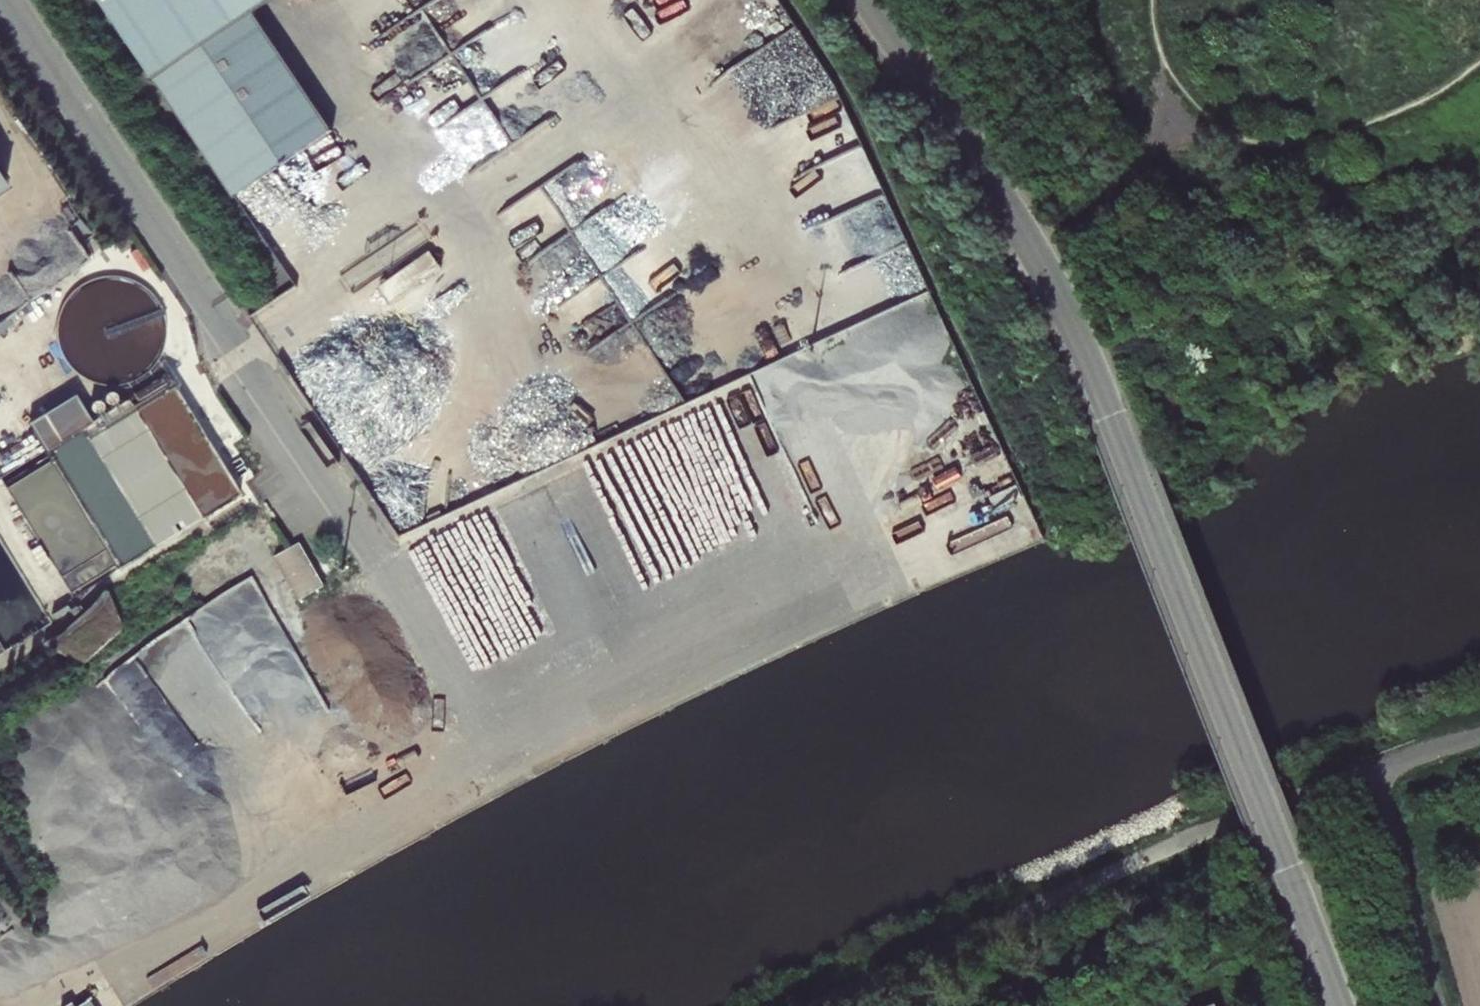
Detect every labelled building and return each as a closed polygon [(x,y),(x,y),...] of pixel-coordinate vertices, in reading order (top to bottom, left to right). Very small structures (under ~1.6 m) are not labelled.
[(234,200),(332,134),(254,18),(280,0),(98,0),(234,200)] [(459,256),(448,239),(397,274),(409,290),(459,256)] [(84,429),(149,545),(237,496),(168,372),(88,416),(74,392),(26,419),(44,451),(84,429)] [(44,467),(14,480),(43,545),(88,526),(70,486),(60,490),(55,480),(50,482),(44,467)] [(116,632),(116,626),(108,603),(108,602),(105,599),(104,599),(103,599),(102,599),(47,653),(47,654),(47,655),(47,656),(50,658),(51,659),(74,667),(79,667),(85,668),(100,653),(103,651),(105,649),(107,647),(109,645),(110,643),(116,637),(116,632)] [(87,992),(64,1005),(95,1005),(87,992)]
